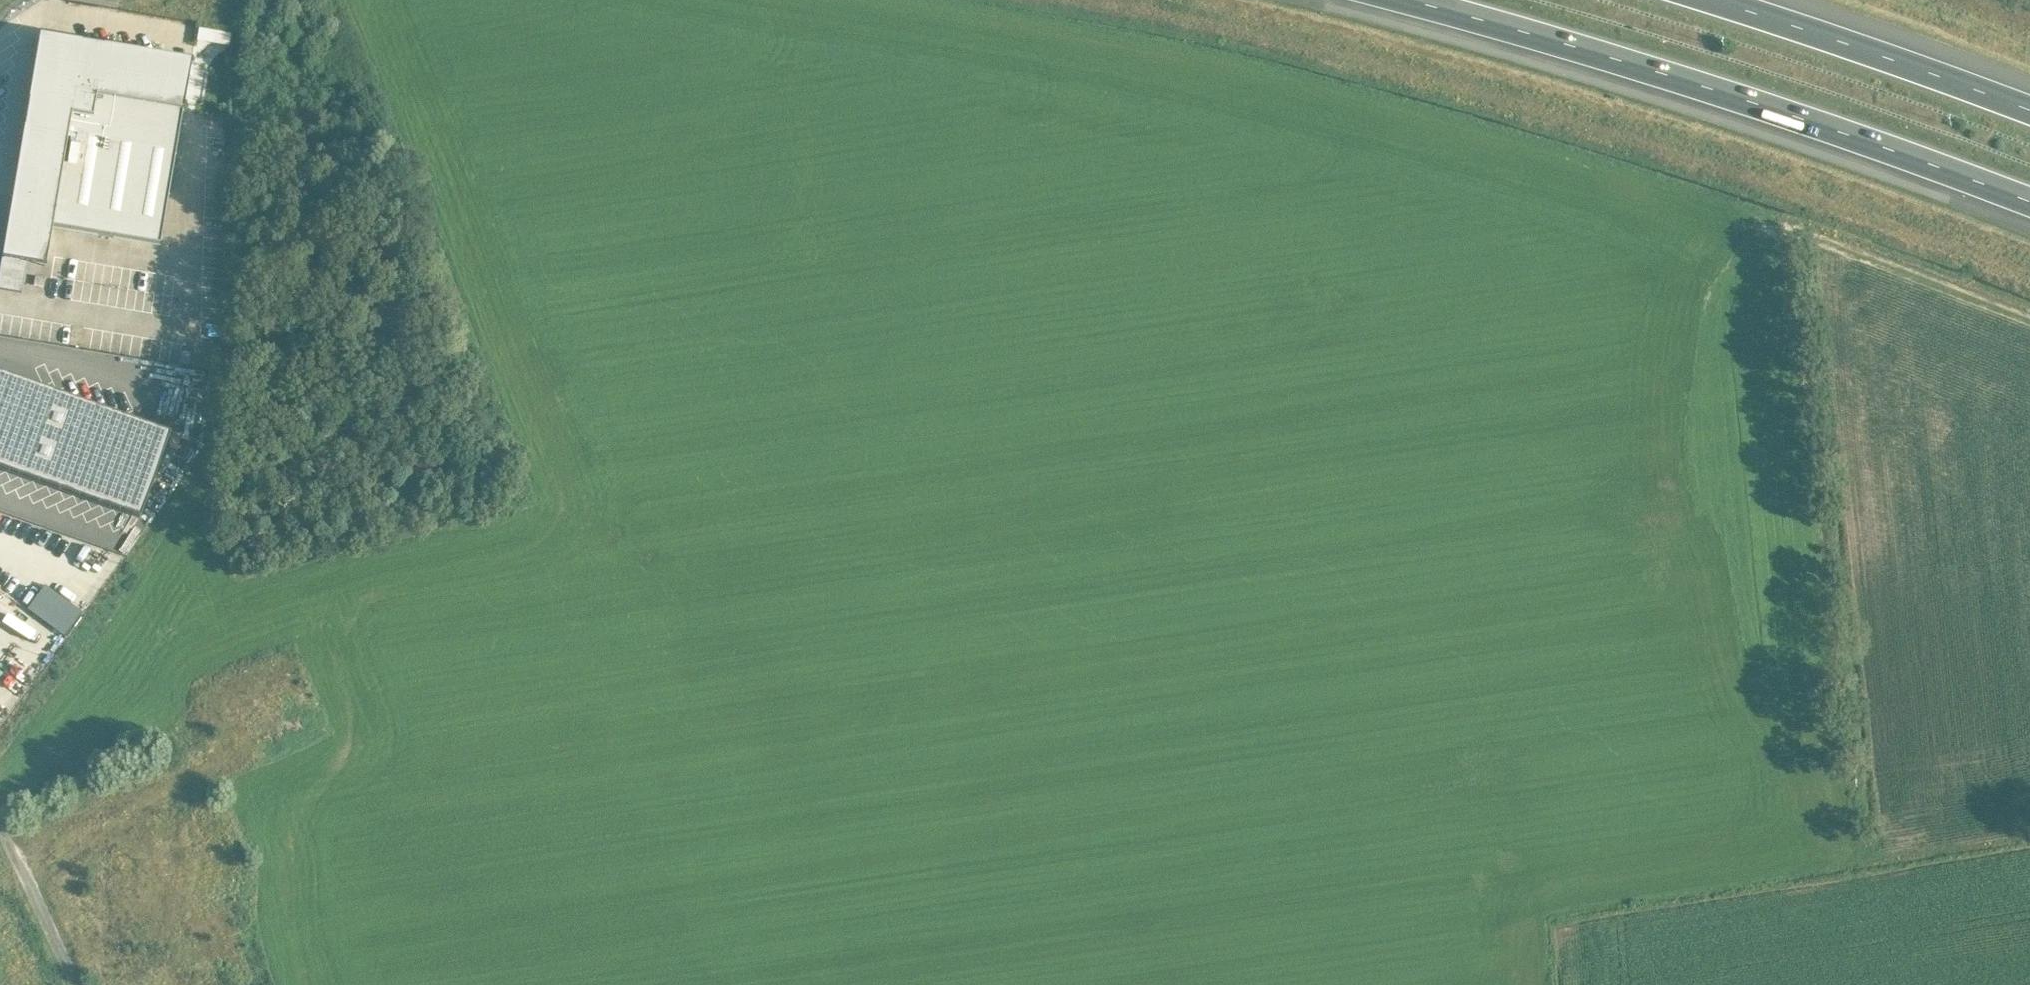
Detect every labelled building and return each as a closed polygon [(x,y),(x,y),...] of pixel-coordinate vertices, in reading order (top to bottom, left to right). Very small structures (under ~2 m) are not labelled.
[(40,36),(13,194),(2,260),(46,267),(53,227),(161,245),(192,62),(40,36)] [(1,266),(0,272),(0,289),(22,293),(26,270),(1,266)] [(141,518),(171,433),(0,372),(0,467),(141,518)]
